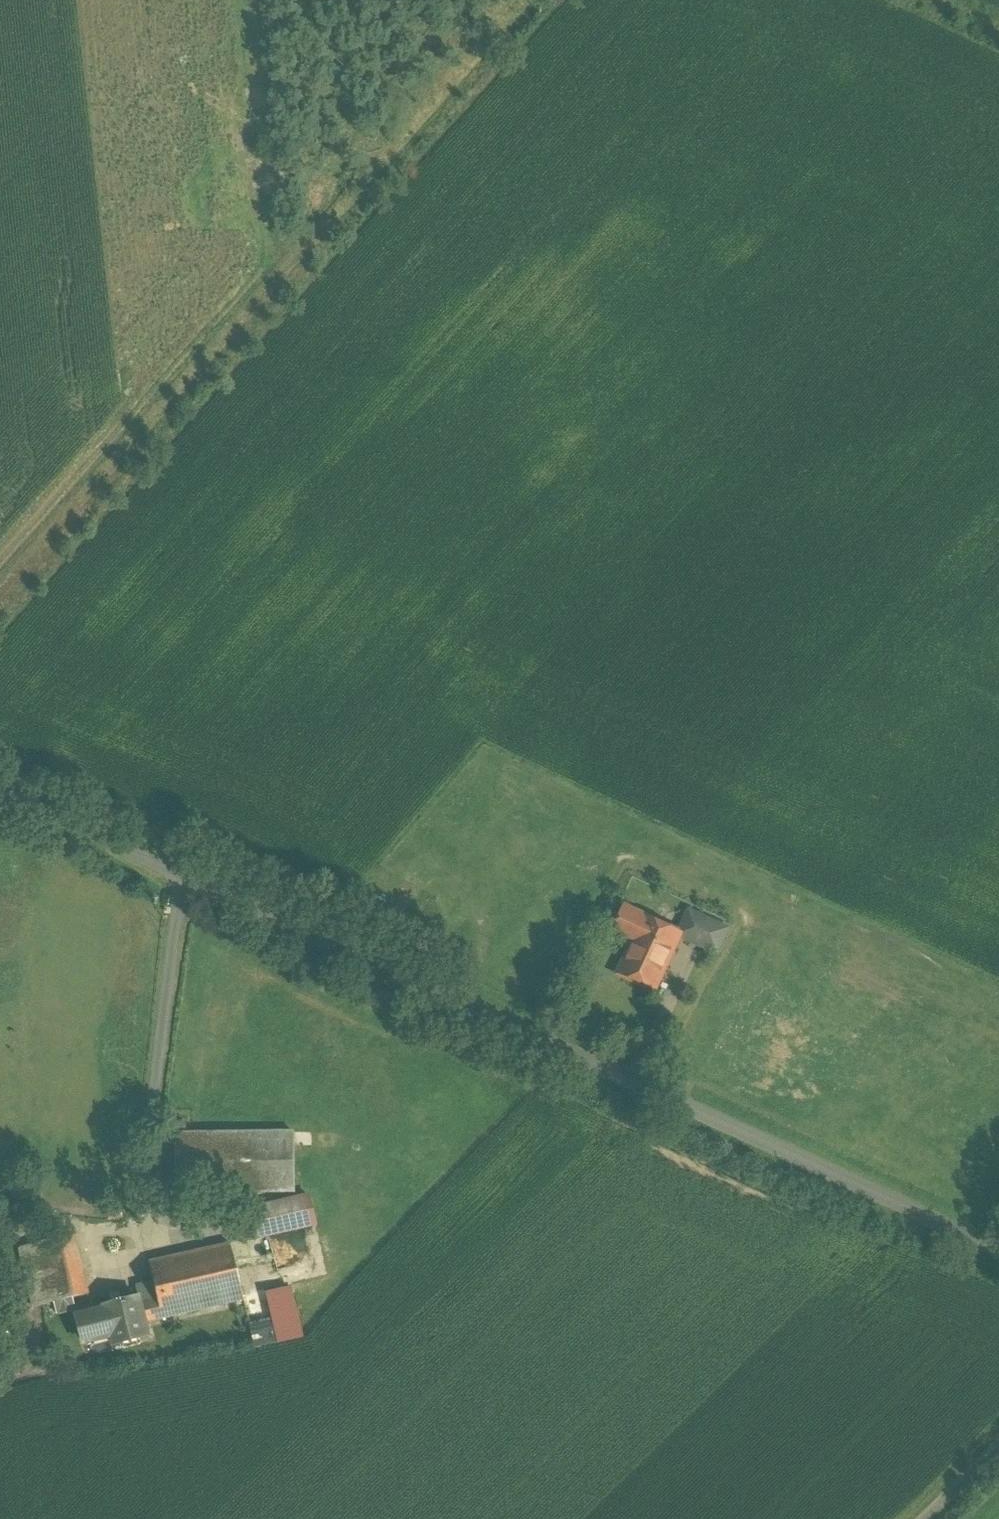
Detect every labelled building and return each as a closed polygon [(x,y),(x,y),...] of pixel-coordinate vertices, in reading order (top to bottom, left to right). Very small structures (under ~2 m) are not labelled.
[(625,909),(617,929),(640,939),(620,975),(655,991),(678,943),(681,936),(625,909)] [(719,926),(696,915),(685,939),(708,949),(719,926)] [(180,1134),(176,1135),(176,1192),(294,1191),(294,1133),(180,1134)] [(295,1200),(240,1213),(246,1240),(316,1224),(309,1196),(295,1200)] [(75,1236),(20,1249),(33,1307),(88,1294),(75,1236)] [(228,1241),(147,1259),(156,1301),(143,1304),(148,1323),(242,1302),(228,1241)] [(141,1296),(101,1306),(109,1339),(111,1346),(151,1335),(148,1323),(143,1304),(141,1296)] [(83,1345),(109,1339),(101,1306),(75,1313),(83,1345)]
